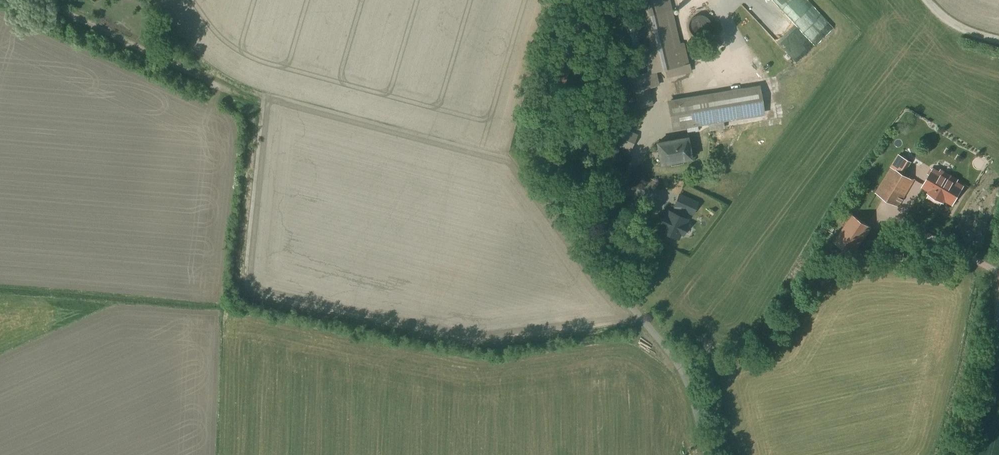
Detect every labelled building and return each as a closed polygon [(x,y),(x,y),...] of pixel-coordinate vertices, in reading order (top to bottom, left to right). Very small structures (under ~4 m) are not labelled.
[(635,17),(671,8),(670,0),(631,0),(635,17)] [(671,8),(635,17),(644,55),(649,72),(656,71),(688,63),(684,46),(681,47),(672,8),(671,8)] [(700,15),(698,15),(696,15),(694,16),(693,17),(692,19),(690,20),(690,22),(689,24),(689,26),(689,27),(689,29),(690,31),(691,33),(692,34),(694,35),(695,36),(697,37),(699,37),(701,38),(703,37),(704,37),(706,36),(708,35),(709,33),(710,32),(711,30),(712,28),(712,27),(712,25),(711,23),(711,21),(710,19),(708,18),(707,17),(705,16),(704,15),(702,15),(700,15)] [(649,72),(621,79),(626,101),(628,109),(652,104),(648,87),(659,84),(656,71),(649,72)] [(758,87),(680,100),(684,126),(708,121),(710,129),(715,128),(724,126),(723,119),(762,112),(758,87)] [(680,100),(669,102),(673,127),(684,126),(680,100)] [(637,134),(626,129),(618,146),(630,151),(637,134)] [(688,136),(674,138),(675,139),(657,142),(661,164),(671,162),(671,165),(683,163),(683,160),(692,158),(688,136)] [(900,155),(877,193),(898,206),(914,179),(910,177),(910,178),(901,173),(909,160),(900,155)] [(940,173),(934,170),(923,187),(930,191),(929,193),(943,201),(944,199),(952,204),(962,186),(955,182),(957,180),(941,171),(940,173)] [(679,195),(674,205),(676,206),(685,210),(692,213),(697,203),(679,195)] [(685,210),(676,206),(673,213),(682,217),(685,210)] [(673,213),(668,211),(666,216),(664,216),(661,224),(662,225),(660,230),(678,238),(680,232),(684,225),(686,219),(682,217),(673,213)] [(872,227),(853,215),(835,242),(853,255),(872,227)]
